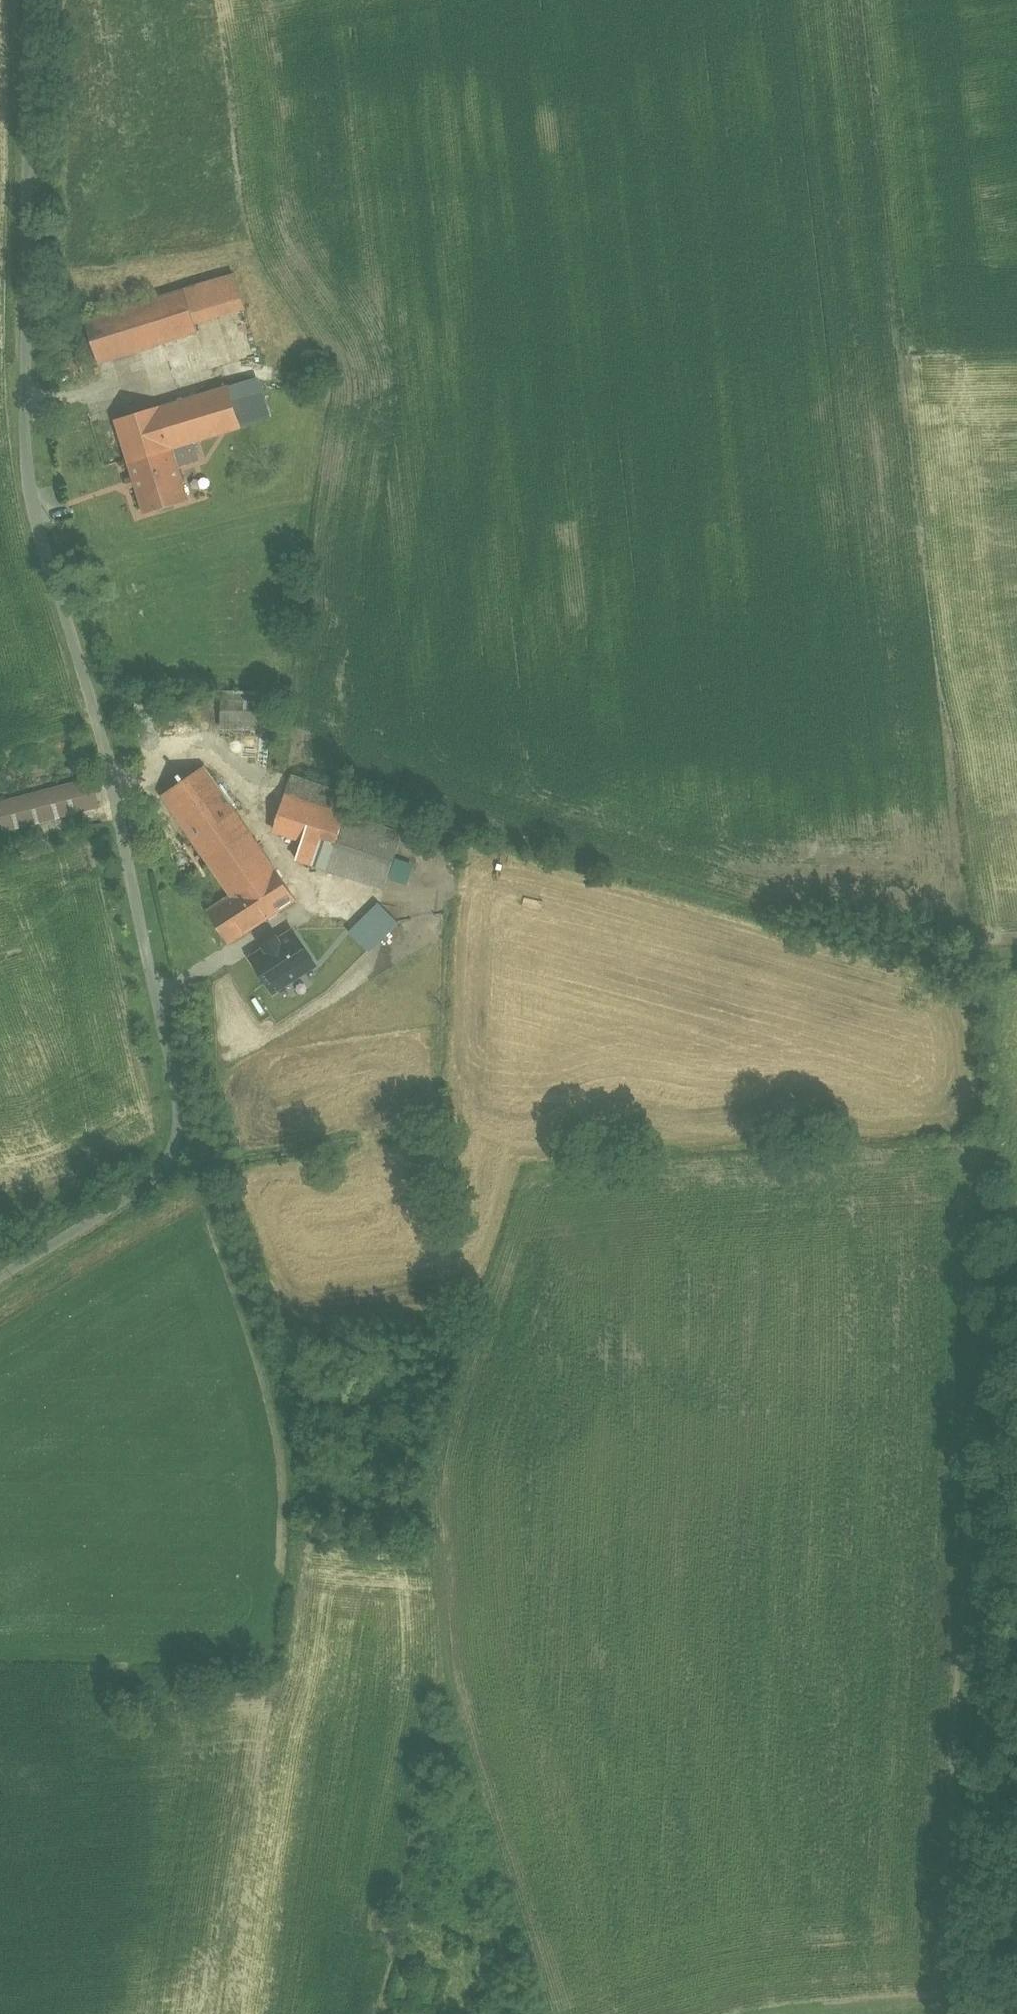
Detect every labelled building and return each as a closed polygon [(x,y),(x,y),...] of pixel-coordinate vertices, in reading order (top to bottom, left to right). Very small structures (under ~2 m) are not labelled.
[(235,274),(85,320),(98,362),(198,331),(195,321),(245,306),(235,274)] [(228,386),(241,428),(273,418),(260,376),(228,386)] [(228,386),(160,406),(179,466),(200,460),(194,442),(241,428),(228,386)] [(160,406),(116,420),(144,513),(189,499),(160,406)] [(272,693),(223,692),(222,727),(271,728),(272,693)] [(274,867),(204,766),(163,795),(232,894),(274,867)] [(0,801),(0,804),(7,832),(101,807),(92,777),(0,801)] [(402,832),(285,795),(274,829),(303,838),(297,859),(385,887),(402,832)] [(395,877),(412,879),(414,862),(398,860),(395,877)] [(232,894),(208,910),(229,943),(297,899),(274,867),(232,894)] [(398,923),(378,903),(350,930),(370,950),(398,923)] [(293,930),(251,956),(273,992),(315,966),(293,930)]
